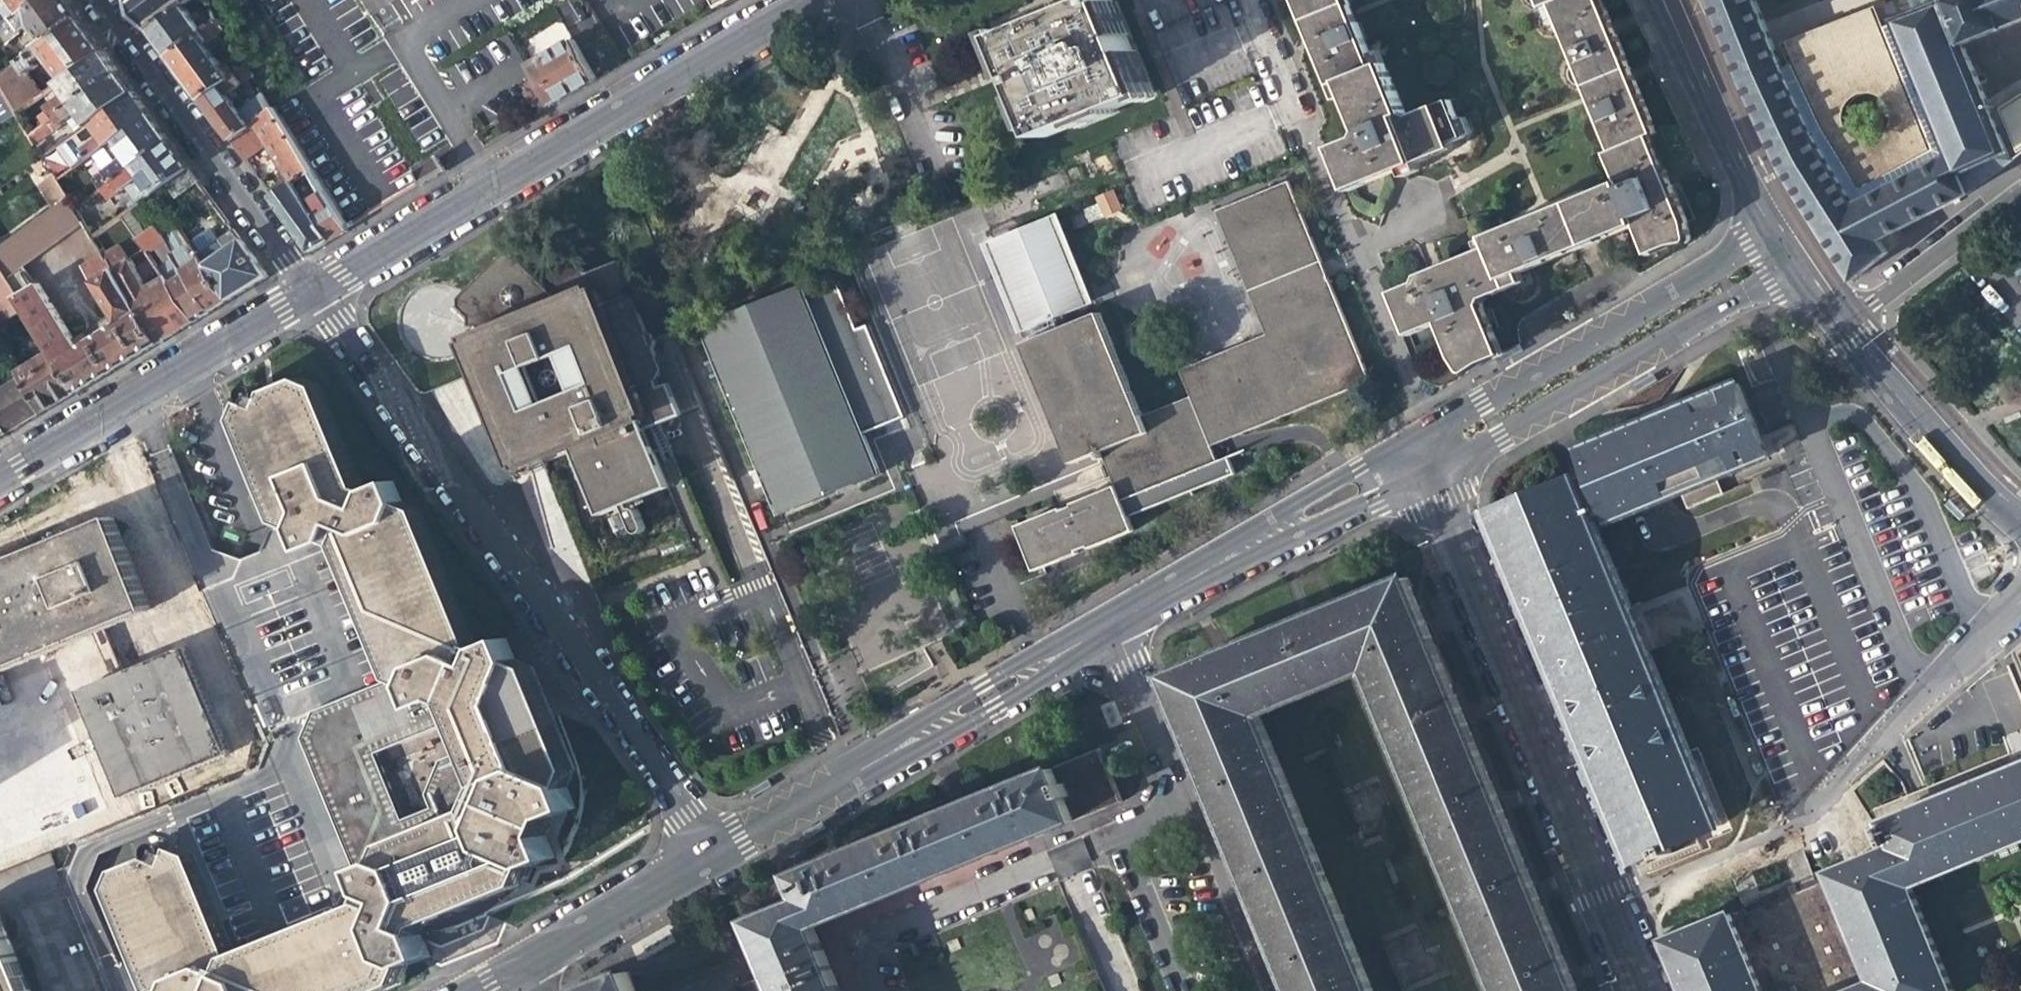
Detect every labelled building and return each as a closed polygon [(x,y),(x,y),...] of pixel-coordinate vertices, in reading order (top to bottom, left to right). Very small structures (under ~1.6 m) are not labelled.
[(39,47),(79,21),(68,6),(64,0),(41,0),(17,17),(3,27),(8,34),(15,30),(20,36),(28,30),(39,47)] [(17,17),(41,0),(5,0),(17,17)] [(126,5),(137,20),(147,33),(182,8),(190,3),(187,0),(133,0),(126,5)] [(723,10),(741,0),(718,0),(723,10)] [(1095,2),(1047,22),(1003,41),(1045,140),(1075,127),(1148,97),(1108,0),(1099,0),(1095,2)] [(1318,58),(1333,94),(1338,107),(1348,103),(1360,135),(1357,141),(1332,151),(1349,195),(1396,175),(1450,153),(1448,147),(1460,142),(1445,105),(1407,121),(1401,117),(1383,72),(1374,76),(1343,0),(1294,0),(1318,58)] [(1494,360),(1499,357),(1478,306),(1517,289),(1514,281),(1631,233),(1643,263),(1664,254),(1678,251),(1683,244),(1679,227),(1659,180),(1645,145),(1650,142),(1638,113),(1615,55),(1593,2),(1592,0),(1531,0),(1539,18),(1548,15),(1607,161),(1602,163),(1613,192),(1550,217),(1483,244),(1486,252),(1439,271),(1417,279),(1413,286),(1394,294),(1412,337),(1437,327),(1453,364),(1460,374),(1464,376),(1467,375),(1481,366),(1494,360)] [(1725,39),(1747,90),(1771,140),(1788,176),(1853,281),(1901,245),(1894,234),(1932,212),(1936,219),(2009,164),(1999,138),(1995,128),(1962,48),(2020,24),(2020,0),(1908,0),(1914,15),(1894,23),(1895,26),(1948,156),(1906,180),(1855,207),(1811,136),(1782,73),(1761,22),(1752,0),(1709,0),(1725,39)] [(190,19),(182,8),(147,33),(156,46),(167,61),(219,23),(213,13),(210,7),(199,15),(190,19)] [(1782,73),(1811,136),(1855,207),(1906,180),(1948,156),(1895,26),(1886,30),(1877,9),(1782,48),(1791,69),(1782,73)] [(61,83),(103,54),(96,45),(84,28),(79,21),(39,47),(0,74),(0,92),(1,94),(22,80),(19,74),(44,58),(61,83)] [(205,48),(226,34),(219,23),(167,61),(183,82),(197,102),(228,80),(205,48)] [(526,69),(550,108),(576,95),(599,83),(574,43),(526,69)] [(39,116),(45,124),(53,118),(117,73),(111,65),(103,54),(61,83),(55,87),(64,99),(47,110),(39,116)] [(253,78),(246,67),(228,80),(197,102),(214,125),(226,142),(272,109),(263,95),(236,113),(226,98),(253,78)] [(125,85),(117,73),(53,118),(60,128),(77,117),(85,128),(132,94),(125,85)] [(39,98),(47,110),(64,99),(55,87),(39,98)] [(50,174),(52,178),(56,184),(94,155),(102,149),(111,142),(147,116),(140,105),(132,94),(85,128),(73,137),(82,150),(50,174)] [(290,98),(272,109),(291,141),(309,129),(290,98)] [(2001,111),(2017,154),(2020,152),(2020,98),(2001,111)] [(263,193),(269,201),(289,188),(312,175),(300,155),(291,141),(272,109),(226,142),(233,151),(242,163),(264,149),(273,163),(285,182),(280,183),(263,193)] [(92,181),(98,191),(167,143),(156,127),(147,116),(111,142),(123,159),(113,165),(102,174),(92,181)] [(27,136),(33,146),(52,134),(45,124),(27,136)] [(318,143),(309,129),(291,141),(300,155),(318,143)] [(123,159),(111,142),(102,149),(94,155),(98,160),(98,169),(102,174),(113,165),(123,159)] [(137,179),(150,197),(152,195),(163,188),(187,170),(174,153),(167,143),(98,191),(105,201),(123,189),(137,179)] [(198,185),(187,170),(163,188),(173,202),(198,185)] [(304,194),(318,185),(312,175),(289,188),(269,201),(293,233),(309,255),(332,241),(347,232),(346,230),(325,195),(310,204),(304,194)] [(39,185),(53,209),(66,200),(56,184),(52,178),(39,185)] [(136,207),(150,197),(137,179),(123,189),(136,207)] [(1100,452),(1114,488),(1126,520),(1233,476),(1225,458),(1214,463),(1209,448),(1236,437),(1365,383),(1319,270),(1285,186),(1215,215),(1263,338),(1181,372),(1177,373),(1188,399),(1139,419),(1145,433),(1100,452)] [(1103,218),(1122,209),(1112,188),(1093,197),(1103,218)] [(66,200),(53,209),(0,248),(0,271),(5,280),(80,224),(66,200)] [(119,218),(131,235),(142,228),(130,211),(119,218)] [(1912,236),(1936,219),(1932,212),(1894,234),(1901,245),(1912,236)] [(1046,310),(1051,323),(1093,306),(1068,245),(1056,215),(1045,219),(1050,231),(996,253),(991,241),(980,246),(1017,337),(1022,335),(1016,322),(1046,310)] [(232,231),(216,241),(223,252),(208,261),(202,251),(200,247),(195,250),(191,244),(195,242),(177,216),(169,221),(178,235),(186,248),(223,306),(240,295),(267,280),(232,231)] [(128,263),(143,253),(136,243),(132,237),(119,219),(90,240),(99,256),(155,347),(193,324),(167,286),(150,297),(128,263)] [(1045,219),(991,241),(996,253),(1050,231),(1045,219)] [(163,246),(178,235),(169,221),(153,231),(163,246)] [(162,266),(155,271),(167,286),(193,324),(208,315),(170,258),(163,246),(153,231),(136,243),(143,253),(146,257),(152,252),(162,266)] [(210,245),(202,251),(208,261),(223,252),(216,241),(210,245)] [(186,248),(170,258),(208,315),(223,306),(186,248)] [(146,257),(155,271),(162,266),(152,252),(146,257)] [(23,286),(13,292),(24,311),(51,354),(76,394),(155,347),(99,256),(79,269),(114,327),(75,350),(36,289),(27,294),(23,286)] [(648,437),(680,423),(670,401),(670,399),(668,396),(664,394),(661,394),(646,400),(635,373),(645,368),(649,366),(654,360),(655,355),(655,351),(654,346),(642,316),(646,314),(642,305),(638,307),(635,299),(633,298),(628,298),(624,300),(622,293),(631,289),(621,264),(590,276),(572,259),(551,280),(554,284),(550,290),(515,256),(508,256),(461,302),(462,311),(471,320),(472,330),(479,329),(504,354),(503,364),(491,376),(507,394),(511,392),(526,408),(541,425),(544,423),(559,440),(566,438),(600,520),(670,493),(648,437)] [(24,311),(13,292),(5,280),(0,271),(0,324),(24,311)] [(845,492),(881,477),(864,438),(894,425),(905,421),(867,329),(857,334),(837,284),(806,297),(803,289),(706,328),(782,517),(845,492)] [(1408,339),(1412,337),(1394,294),(1391,296),(1408,339)] [(1016,322),(1022,335),(1051,323),(1046,310),(1016,322)] [(1100,452),(1145,433),(1139,419),(1097,316),(1047,336),(1021,346),(1069,464),(1091,455),(1100,452)] [(1526,355),(1523,349),(1507,358),(1510,364),(1526,355)] [(51,354),(18,375),(21,380),(42,415),(76,394),(51,354)] [(0,383),(0,393),(21,380),(18,375),(17,372),(0,383)] [(1653,373),(1637,383),(1640,388),(1657,379),(1653,373)] [(512,660),(457,700),(431,657),(388,588),(367,553),(419,515),(400,507),(393,487),(373,495),(360,488),(321,391),(302,379),(270,394),(262,411),(243,403),(236,421),(276,521),(296,531),(306,554),(328,546),(337,551),(391,681),(313,714),(303,739),(356,867),(362,870),(372,893),(369,900),(236,955),(196,857),(177,847),(169,865),(155,856),(120,871),(112,891),(153,990),(390,990),(404,986),(410,966),(430,958),(421,938),(427,925),(440,920),(444,932),(465,924),(480,918),(476,906),(528,886),(533,870),(555,862),(546,839),(549,831),(552,824),(575,814),(565,792),(573,776),(569,765),(532,674),(523,670),(515,667),(512,660)] [(9,435),(42,415),(21,380),(0,393),(0,421),(9,435)] [(1596,479),(1587,482),(1494,519),(1550,657),(1635,865),(1656,856),(1659,862),(1671,857),(1669,851),(1720,830),(1632,620),(1595,523),(1603,520),(1611,517),(1615,526),(1685,498),(1692,513),(1727,499),(1724,493),(1719,483),(1734,477),(1770,462),(1760,437),(1741,391),(1661,424),(1586,454),(1596,479)] [(9,435),(0,421),(0,440),(9,435)] [(1126,520),(1114,488),(1070,505),(1072,508),(1061,513),(1059,510),(1016,527),(1033,571),(1061,560),(1131,532),(1126,520)] [(1968,522),(1950,504),(1946,509),(1964,527),(1968,522)] [(435,554),(419,515),(367,553),(388,588),(435,554)] [(627,517),(626,519),(633,538),(633,539),(634,541),(636,541),(639,541),(640,538),(632,516),(631,515),(628,516),(627,517)] [(86,534),(52,548),(105,632),(148,614),(111,524),(86,534)] [(103,633),(105,632),(52,548),(20,561),(55,618),(18,641),(16,643),(29,663),(90,639),(108,684),(78,697),(84,711),(134,679),(131,675),(121,679),(103,633)] [(467,631),(435,554),(388,588),(431,657),(467,631)] [(0,569),(0,613),(18,641),(55,618),(20,561),(2,568),(0,569)] [(1496,990),(1573,990),(1564,967),(1529,883),(1491,789),(1455,700),(1420,615),(1406,580),(1167,679),(1180,710),(1219,807),(1260,906),(1295,990),(1370,990),(1257,716),(1364,672),(1496,990)] [(29,663),(16,643),(18,641),(0,613),(0,675),(29,663)] [(475,650),(467,631),(431,657),(457,700),(512,660),(506,643),(485,653),(475,650)] [(184,654),(131,675),(134,679),(84,711),(121,803),(227,760),(184,654)] [(815,929),(891,898),(983,860),(1074,823),(1121,804),(1099,752),(793,877),(803,902),(751,923),(779,990),(840,990),(815,929)] [(1889,851),(1871,858),(1855,864),(1832,872),(1876,972),(1826,990),(1948,990),(1905,888),(2020,841),(2020,768),(1904,816),(1879,827),(1880,830),(1876,832),(1880,841),(1883,848),(1887,847),(1889,851)] [(528,886),(476,906),(480,918),(481,917),(492,912),(502,906),(516,896),(528,886)] [(0,917),(0,990),(30,990),(0,917)] [(1736,918),(1671,940),(1667,944),(1686,990),(1768,990),(1736,918)] [(444,932),(440,920),(427,925),(421,938),(434,934),(444,932)] [(626,974),(586,990),(633,990),(626,974)]
